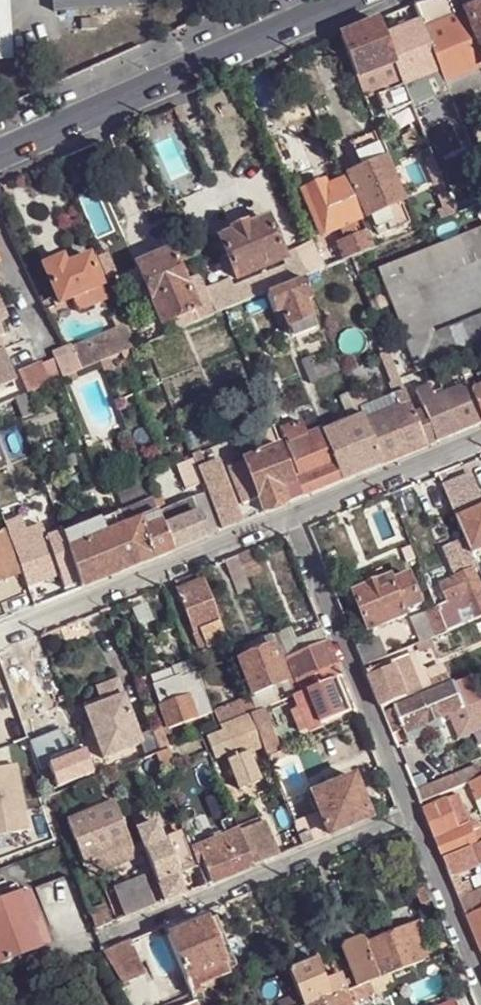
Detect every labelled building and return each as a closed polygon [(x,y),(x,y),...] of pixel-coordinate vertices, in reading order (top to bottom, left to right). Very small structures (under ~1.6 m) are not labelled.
[(17,63),(13,19),(11,0),(0,0),(0,65),(17,63)] [(55,17),(147,9),(146,0),(53,0),(55,17)] [(465,10),(455,14),(449,0),(433,0),(414,6),(420,21),(446,85),(480,70),(480,69),(480,50),(465,10)] [(465,10),(480,50),(480,4),(465,10)] [(342,38),(367,97),(377,93),(384,111),(411,100),(384,36),(379,21),(342,38)] [(384,36),(411,100),(415,111),(429,106),(441,100),(450,95),(446,85),(420,21),(384,36)] [(81,26),(82,36),(98,35),(97,25),(81,26)] [(446,85),(450,95),(452,100),(467,94),(480,88),(480,74),(480,70),(446,85)] [(441,100),(429,106),(433,110),(440,107),(441,100)] [(420,122),(424,131),(430,127),(426,118),(420,122)] [(386,224),(389,230),(409,222),(400,200),(402,200),(374,133),(349,144),(356,161),(345,166),(367,216),(371,215),(380,210),(386,224)] [(362,219),(345,183),(327,190),(325,184),(305,192),(324,236),(340,229),(362,219)] [(459,205),(453,193),(450,194),(455,206),(459,205)] [(380,210),(371,215),(378,228),(386,224),(380,210)] [(346,242),(367,234),(362,219),(340,229),(346,242)] [(238,280),(284,260),(281,255),(267,220),(246,229),(245,227),(234,232),(235,234),(222,240),(238,280)] [(458,236),(470,262),(480,258),(480,227),(458,236)] [(346,242),(339,245),(341,251),(345,260),(351,258),(374,248),(367,234),(346,242)] [(434,334),(414,284),(470,262),(458,236),(378,269),(392,305),(397,316),(401,327),(406,338),(419,372),(480,346),(480,316),(434,334)] [(345,260),(341,251),(332,254),(330,251),(327,252),(324,246),(317,249),(325,268),(345,260)] [(295,249),(281,255),(284,260),(288,269),(292,281),(303,277),(307,276),(295,249)] [(140,274),(162,325),(171,320),(193,311),(196,310),(184,283),(172,253),(152,262),(154,268),(140,274)] [(73,297),(102,285),(89,257),(66,266),(63,258),(45,266),(60,303),(73,297)] [(152,262),(137,267),(140,274),(154,268),(152,262)] [(292,281),(288,269),(227,297),(231,308),(267,293),(266,292),(292,281)] [(199,277),(184,283),(196,310),(193,311),(197,322),(215,315),(209,300),(199,277)] [(311,318),(304,302),(312,299),(303,277),(292,281),(266,292),(267,293),(273,307),(275,314),(282,311),(289,327),(311,318)] [(102,285),(73,297),(78,309),(106,297),(102,285)] [(7,349),(2,338),(7,337),(1,323),(10,320),(1,298),(0,298),(0,352),(7,349)] [(397,316),(392,305),(373,312),(378,323),(397,316)] [(197,322),(193,311),(171,320),(175,331),(197,322)] [(135,348),(121,314),(112,318),(119,336),(74,356),(81,372),(100,363),(110,359),(135,348)] [(401,327),(397,316),(378,323),(382,334),(401,327)] [(315,328),(311,318),(289,327),(293,337),(315,328)] [(419,372),(406,338),(387,345),(389,351),(399,379),(419,372)] [(20,380),(7,349),(0,352),(0,388),(20,380)] [(76,373),(81,372),(74,356),(71,349),(62,352),(53,356),(63,379),(68,377),(76,373)] [(394,380),(399,394),(404,392),(399,379),(389,351),(384,353),(394,380)] [(334,353),(311,362),(319,381),(341,372),(334,353)] [(41,363),(50,385),(63,379),(53,356),(40,362),(41,363)] [(110,359),(100,363),(103,370),(113,366),(110,359)] [(311,362),(302,365),(310,384),(314,383),(319,381),(311,362)] [(33,391),(50,385),(41,363),(20,372),(29,393),(33,391)] [(466,368),(461,371),(468,390),(469,392),(475,390),(469,374),(466,368)] [(76,373),(68,377),(71,385),(80,381),(76,373)] [(475,378),(479,388),(475,390),(469,392),(480,423),(480,375),(475,378)] [(360,416),(363,424),(399,409),(394,396),(399,394),(394,380),(352,395),(353,398),(357,410),(359,411),(360,416)] [(423,409),(438,403),(430,384),(415,390),(423,409)] [(469,392),(468,390),(438,403),(423,409),(412,414),(425,447),(436,442),(480,423),(469,392)] [(29,393),(17,398),(23,414),(39,408),(33,391),(29,393)] [(381,466),(425,447),(412,414),(405,394),(404,392),(399,394),(394,396),(399,409),(363,424),(381,466)] [(348,414),(357,410),(353,398),(344,401),(348,414)] [(0,406),(0,420),(9,416),(4,404),(0,406)] [(323,432),(336,467),(357,458),(363,472),(381,466),(363,424),(360,416),(332,428),(323,432)] [(300,424),(280,432),(285,445),(305,437),(300,424)] [(300,481),(336,467),(323,432),(322,430),(305,437),(285,445),(300,481)] [(281,447),(244,462),(258,499),(263,513),(279,507),(287,504),(301,498),(295,483),(281,447)] [(222,531),(240,523),(219,471),(221,470),(217,460),(206,464),(200,450),(190,454),(193,461),(197,469),(203,483),(207,494),(222,531)] [(357,458),(336,467),(342,481),(363,472),(357,458)] [(188,489),(203,483),(197,469),(193,461),(179,467),(188,489)] [(243,504),(258,499),(244,462),(229,467),(243,504)] [(136,493),(149,487),(140,463),(126,467),(136,493)] [(473,466),(480,494),(480,464),(473,466)] [(342,481),(336,467),(300,481),(295,483),(301,498),(342,481)] [(457,518),(480,508),(480,499),(471,476),(443,487),(455,516),(457,518)] [(164,526),(159,512),(149,487),(136,493),(121,499),(126,510),(64,537),(82,582),(84,588),(174,551),(164,526)] [(206,537),(222,531),(207,494),(193,499),(198,514),(206,537)] [(193,499),(159,512),(164,526),(198,514),(193,499)] [(480,549),(480,508),(457,518),(468,547),(471,554),(480,549)] [(164,526),(174,551),(206,537),(198,514),(164,526)] [(457,518),(455,516),(445,520),(454,541),(458,539),(462,549),(468,547),(457,518)] [(9,537),(28,588),(60,576),(65,589),(82,582),(64,537),(62,532),(31,543),(27,531),(9,537)] [(0,533),(0,581),(17,575),(2,533),(0,533)] [(284,536),(268,543),(272,553),(288,546),(284,536)] [(253,549),(240,555),(251,579),(264,574),(253,549)] [(238,595),(250,590),(237,557),(225,562),(238,595)] [(455,577),(467,605),(468,605),(476,620),(480,618),(480,591),(472,570),(455,577)] [(392,579),(354,595),(370,633),(408,617),(406,612),(421,606),(410,577),(394,584),(392,579)] [(440,585),(448,604),(455,601),(465,624),(476,620),(468,605),(467,605),(455,577),(440,585)] [(177,591),(193,632),(218,622),(203,581),(177,591)] [(82,582),(65,589),(67,594),(84,588),(82,582)] [(313,634),(322,630),(306,591),(298,595),(313,634)] [(446,632),(465,624),(455,601),(448,604),(436,609),(446,632)] [(154,622),(147,604),(135,609),(142,627),(154,622)] [(436,637),(446,632),(436,609),(426,613),(436,637)] [(436,637),(426,613),(410,619),(420,644),(427,641),(436,637)] [(218,622),(193,632),(200,648),(224,637),(221,630),(223,629),(220,621),(218,622)] [(277,650),(295,695),(300,692),(296,682),(287,659),(327,642),(322,630),(313,634),(297,641),(292,628),(272,636),(277,650)] [(47,651),(42,636),(33,640),(37,655),(47,651)] [(364,666),(388,657),(379,639),(367,644),(364,636),(353,641),(364,666)] [(420,644),(415,645),(419,654),(431,649),(427,641),(420,644)] [(336,666),(327,642),(287,659),(296,682),(336,666)] [(272,646),(237,661),(251,695),(285,681),(272,646)] [(394,663),(409,698),(422,692),(421,689),(418,683),(427,679),(425,675),(420,674),(412,655),(394,663)] [(196,673),(192,660),(169,667),(175,681),(196,673)] [(381,709),(409,698),(394,663),(366,674),(381,709)] [(341,675),(336,666),(296,682),(300,692),(305,690),(334,678),(341,675)] [(444,667),(425,675),(427,679),(430,685),(448,678),(444,667)] [(153,689),(161,706),(203,691),(196,673),(175,681),(153,689)] [(104,701),(127,692),(121,676),(98,685),(104,701)] [(385,714),(394,733),(404,730),(406,735),(440,720),(466,709),(480,703),(480,693),(474,677),(385,714)] [(334,678),(305,690),(319,724),(348,711),(334,678)] [(319,724),(305,690),(300,692),(295,695),(293,695),(300,708),(307,729),(319,724)] [(161,706),(169,730),(212,714),(203,691),(161,706)] [(143,742),(149,757),(156,754),(161,752),(152,727),(142,731),(127,692),(104,701),(86,707),(104,756),(143,742)] [(251,695),(247,697),(253,713),(257,711),(251,695)] [(247,697),(239,701),(245,716),(250,714),(253,713),(247,697)] [(215,713),(220,726),(240,718),(245,716),(239,701),(215,713)] [(307,729),(300,708),(290,712),(299,732),(307,729)] [(278,751),(262,709),(257,711),(253,713),(250,714),(263,748),(266,756),(278,751)] [(253,753),(263,748),(250,714),(245,716),(240,718),(253,753)] [(207,740),(215,759),(225,756),(239,791),(258,783),(247,755),(253,753),(240,718),(220,726),(223,733),(207,740)] [(440,720),(406,735),(408,741),(443,727),(440,720)] [(152,727),(161,752),(169,748),(172,747),(162,723),(152,727)] [(156,754),(162,770),(175,765),(169,748),(161,752),(156,754)] [(85,749),(50,765),(51,768),(58,787),(93,773),(85,749)] [(0,765),(0,833),(18,829),(4,764),(0,765)] [(51,768),(41,772),(50,796),(69,789),(95,778),(93,773),(58,787),(51,768)] [(415,792),(420,804),(470,784),(477,780),(473,769),(455,776),(415,792)] [(356,785),(353,777),(312,795),(314,801),(356,785)] [(470,784),(478,802),(480,801),(480,779),(477,780),(470,784)] [(369,818),(356,785),(314,801),(328,835),(369,818)] [(459,828),(470,823),(470,822),(459,796),(448,801),(459,828)] [(480,844),(480,823),(476,821),(470,822),(470,823),(459,828),(448,801),(423,811),(443,859),(480,844)] [(116,850),(131,844),(115,802),(105,806),(100,808),(116,850)] [(100,808),(84,814),(100,856),(116,850),(100,808)] [(165,901),(184,894),(177,875),(180,874),(167,841),(164,842),(156,824),(147,827),(141,813),(132,816),(165,901)] [(68,820),(85,862),(100,856),(84,814),(79,815),(68,820)] [(246,824),(238,827),(245,843),(254,866),(281,855),(265,816),(246,824)] [(233,817),(221,822),(226,835),(224,835),(230,850),(245,843),(238,827),(233,817)] [(308,831),(299,835),(303,846),(313,842),(308,831)] [(180,874),(198,868),(184,834),(174,839),(167,841),(180,874)] [(224,835),(192,847),(197,863),(203,861),(211,882),(254,866),(245,843),(230,850),(224,835)] [(136,856),(131,844),(116,850),(121,862),(126,860),(136,856)] [(443,859),(449,875),(469,866),(477,863),(479,867),(480,866),(480,844),(443,859)] [(100,856),(105,867),(121,862),(116,850),(100,856)] [(85,862),(89,874),(98,870),(105,867),(100,856),(85,862)] [(203,861),(197,863),(205,885),(211,882),(203,861)] [(449,875),(456,890),(476,883),(469,866),(449,875)] [(146,881),(135,885),(145,910),(156,905),(146,881)] [(467,918),(480,913),(480,892),(480,893),(476,883),(456,890),(467,918)] [(138,912),(145,910),(135,885),(128,888),(138,912)] [(422,902),(432,898),(427,887),(418,891),(422,902)] [(116,893),(126,917),(138,912),(128,888),(116,893)] [(19,897),(0,905),(0,965),(39,950),(19,897)] [(105,906),(90,912),(96,929),(111,923),(105,906)] [(467,918),(480,953),(480,913),(467,918)] [(215,917),(206,922),(222,962),(231,958),(215,917)] [(206,922),(167,937),(191,995),(198,992),(195,985),(191,975),(222,962),(206,922)] [(423,960),(416,944),(422,942),(423,939),(418,928),(414,926),(409,929),(409,927),(363,945),(364,947),(377,979),(388,974),(423,960)] [(340,947),(343,955),(364,947),(363,945),(361,939),(357,937),(343,943),(340,947)] [(123,986),(147,975),(130,942),(104,953),(123,986)] [(343,955),(356,987),(377,979),(364,947),(343,955)] [(236,968),(231,958),(222,962),(191,975),(195,985),(236,968)] [(301,1004),(312,1004),(330,998),(315,960),(287,971),(301,1004)] [(346,1001),(355,997),(357,1004),(375,996),(372,990),(391,983),(388,974),(377,979),(356,987),(345,992),(344,992),(334,996),(330,998),(312,1004),(348,1004),(346,1001)] [(339,977),(329,981),(334,996),(344,992),(345,992),(339,977)]
